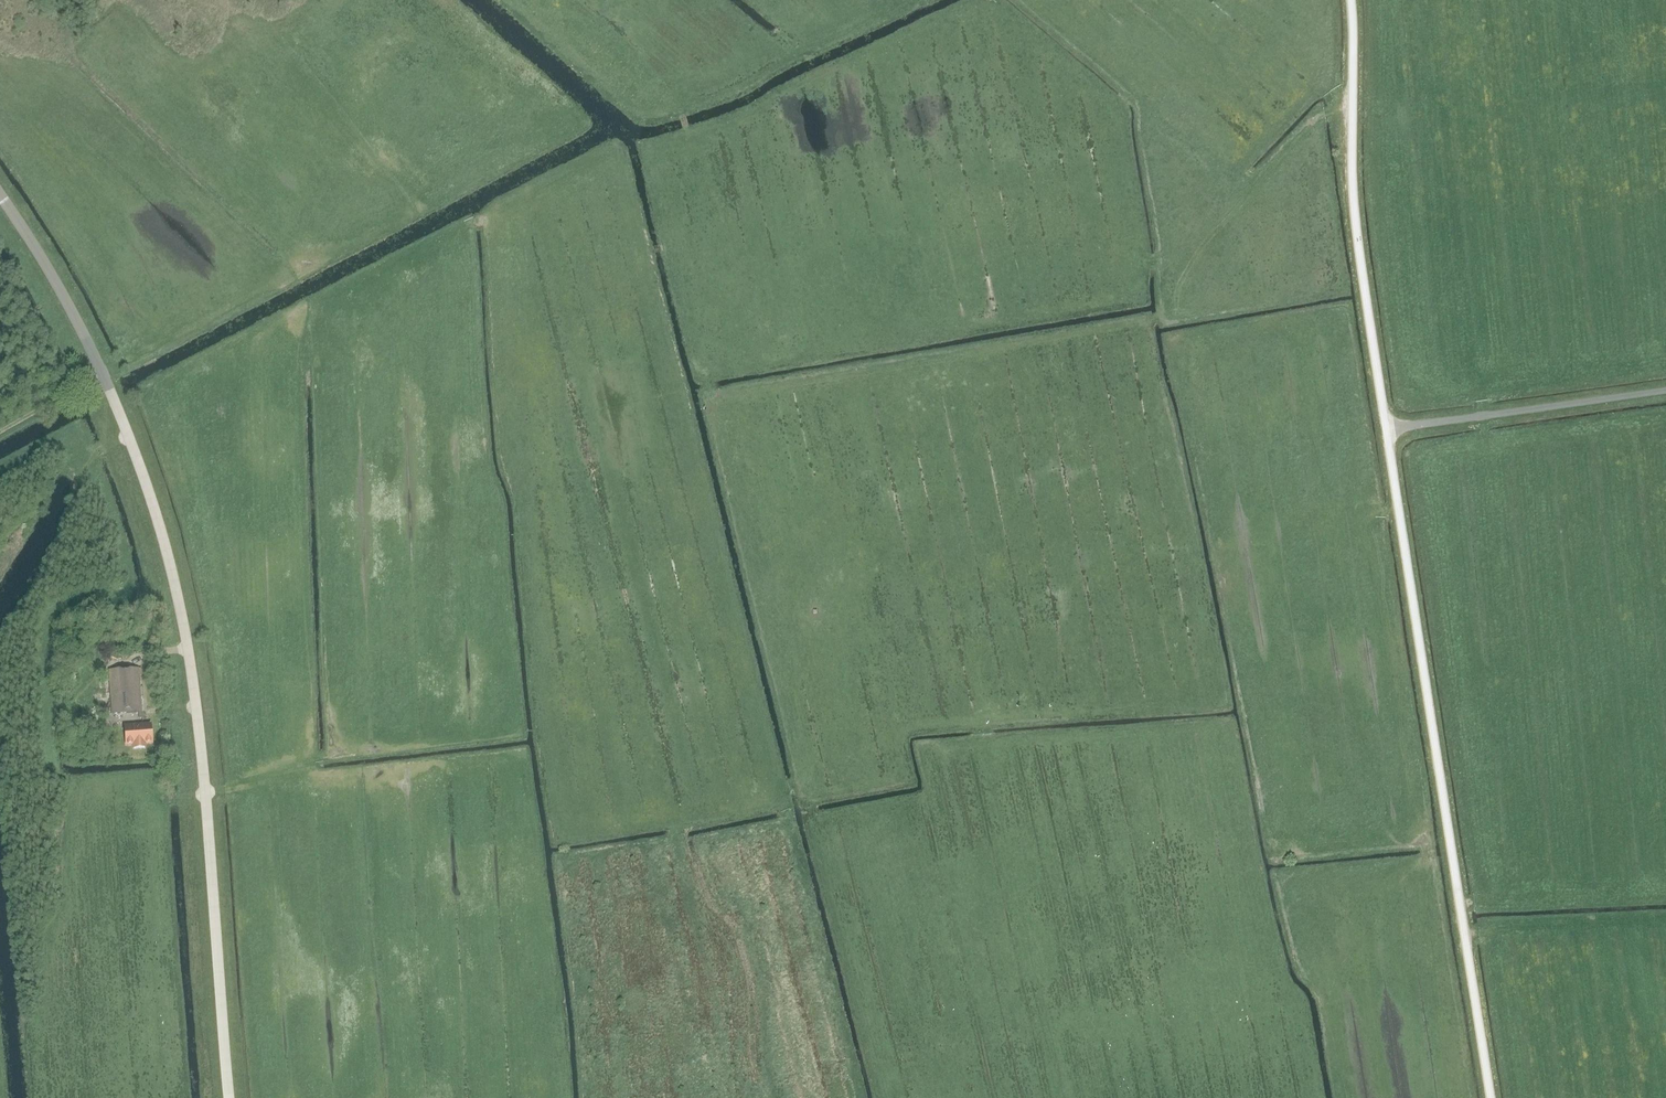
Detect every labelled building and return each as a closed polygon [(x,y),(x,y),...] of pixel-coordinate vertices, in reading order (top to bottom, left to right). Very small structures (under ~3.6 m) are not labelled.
[(109,672),(112,715),(142,713),(139,670),(109,672)] [(144,743),(152,743),(150,725),(125,727),(126,745),(134,744),(134,748),(145,747),(144,743)]
